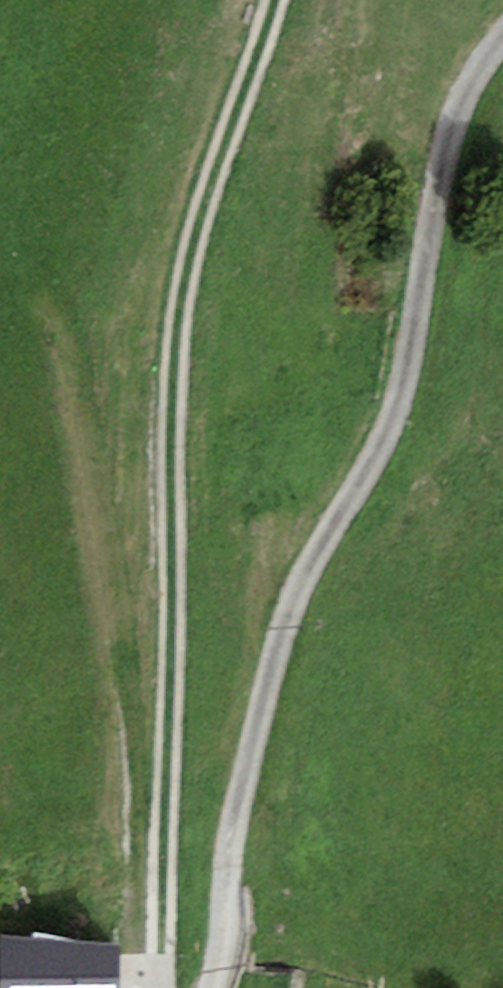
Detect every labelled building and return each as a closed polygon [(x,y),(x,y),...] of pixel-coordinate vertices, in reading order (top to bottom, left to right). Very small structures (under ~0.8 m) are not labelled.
[(0,934),(0,987),(121,987),(121,945),(0,934)]
